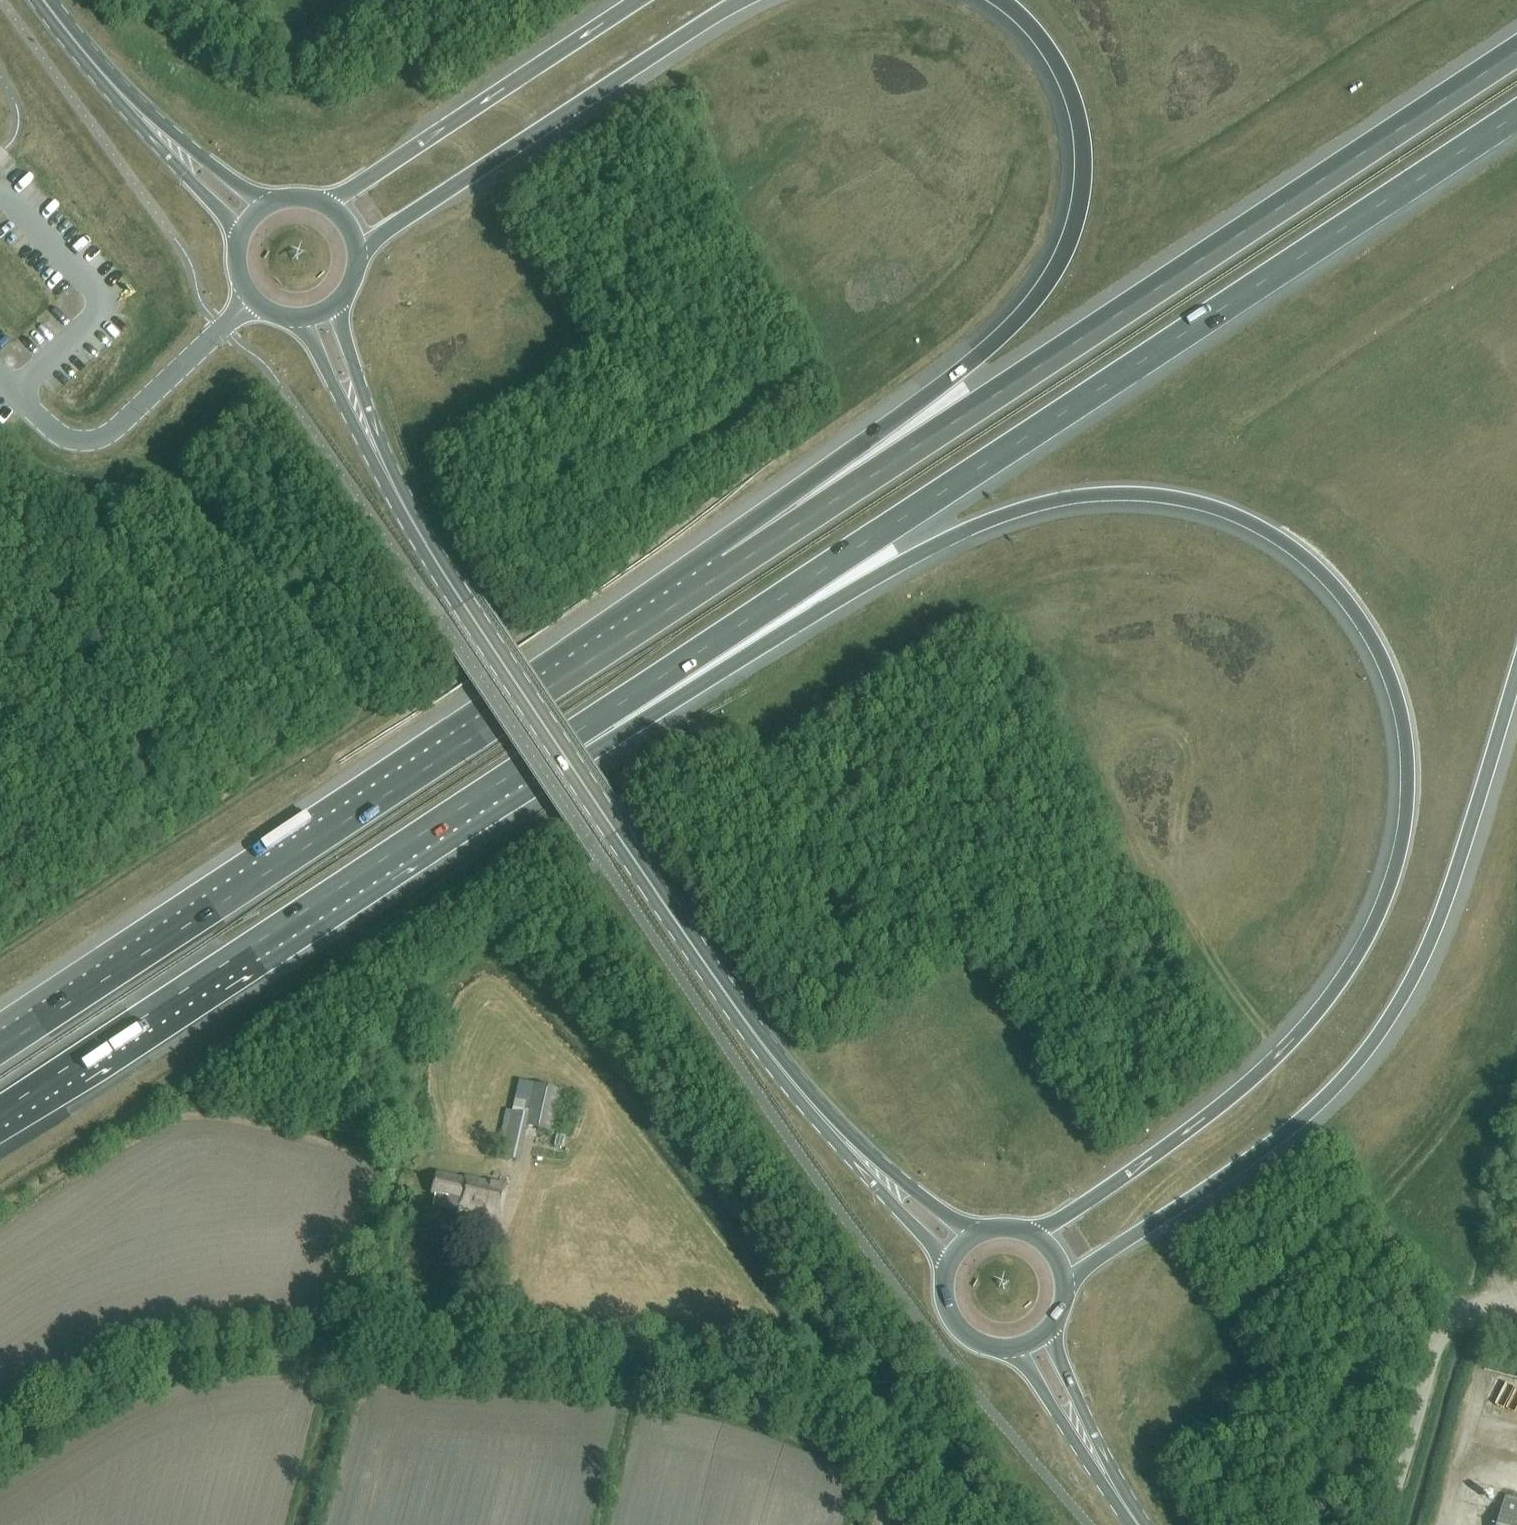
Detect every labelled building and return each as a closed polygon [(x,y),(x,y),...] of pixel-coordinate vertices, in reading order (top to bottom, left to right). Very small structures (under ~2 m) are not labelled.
[(519,1081),(512,1112),(528,1116),(535,1084),(519,1081)] [(551,1131),(561,1090),(535,1084),(528,1116),(512,1112),(502,1156),(518,1160),(526,1125),(551,1131)] [(495,1154),(502,1156),(512,1112),(505,1110),(495,1154)] [(464,1179),(437,1173),(432,1195),(436,1196),(434,1206),(459,1211),(459,1208),(501,1217),(507,1186),(465,1176),(464,1179)] [(1506,1495),(1498,1524),(1516,1524),(1516,1498),(1506,1495)]
